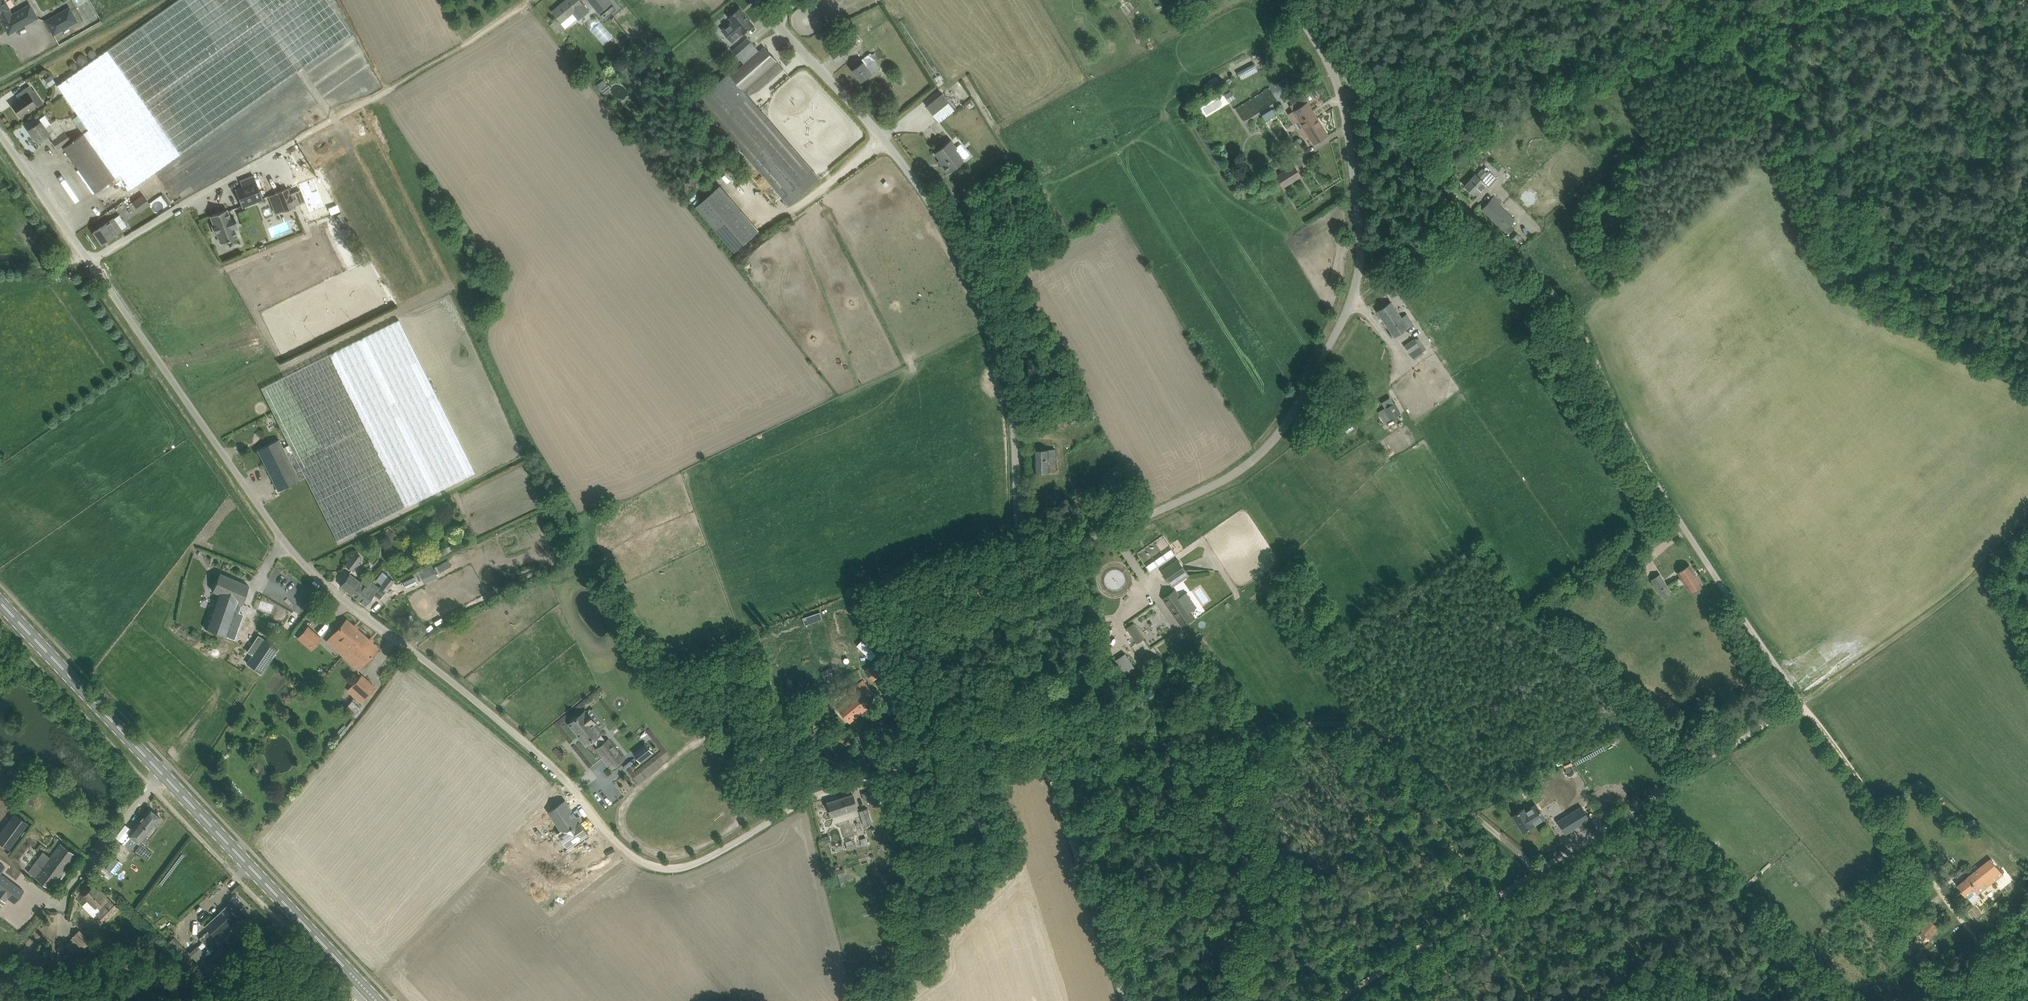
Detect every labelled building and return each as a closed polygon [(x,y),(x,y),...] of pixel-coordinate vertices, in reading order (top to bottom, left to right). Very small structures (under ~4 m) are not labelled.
[(37,17),(30,5),(11,15),(8,9),(9,9),(5,1),(6,0),(0,0),(0,15),(3,20),(2,20),(9,33),(37,17)] [(95,192),(120,174),(130,189),(351,33),(327,0),(178,0),(57,85),(78,115),(73,118),(83,133),(63,147),(95,192)] [(553,11),(562,22),(577,9),(581,13),(587,8),(581,0),(567,0),(553,11)] [(600,12),(612,2),(610,0),(590,0),(600,12)] [(53,36),(78,21),(70,6),(44,20),(53,36)] [(740,29),(744,33),(754,24),(740,8),(730,17),(734,22),(726,29),(732,36),(740,29)] [(834,45),(838,50),(848,41),(845,36),(834,45)] [(748,37),(733,50),(740,58),(755,45),(748,37)] [(837,62),(845,55),(857,45),(852,38),(848,41),(838,50),(832,55),(837,62)] [(698,99),(789,205),(820,179),(748,95),(760,89),(784,69),(777,61),(765,46),(760,51),(755,45),(740,58),(745,64),(731,76),(728,73),(698,99)] [(862,59),(864,62),(853,70),(862,82),(881,67),(876,61),(871,53),(862,59)] [(1258,70),(1255,63),(1237,72),(1241,79),(1258,70)] [(674,68),(668,74),(675,83),(682,78),(674,68)] [(45,79),(49,86),(55,82),(50,75),(45,79)] [(20,116),(24,113),(36,104),(29,93),(33,90),(30,85),(19,92),(23,97),(12,105),(20,116)] [(1235,98),(1230,91),(1225,94),(1229,102),(1235,98)] [(940,122),(956,109),(943,94),(927,106),(940,122)] [(1290,106),(1299,120),(1295,123),(1304,137),(1308,134),(1314,144),(1328,135),(1304,97),(1290,106)] [(1266,119),(1276,115),(1274,110),(1264,114),(1266,119)] [(58,148),(66,142),(71,139),(66,132),(58,137),(54,130),(50,124),(51,123),(45,115),(39,119),(40,121),(29,129),(38,142),(49,134),(53,140),(58,148)] [(966,159),(951,141),(936,153),(941,159),(939,161),(949,172),(966,159)] [(1295,164),(1277,175),(1284,187),(1302,176),(1295,164)] [(1478,174),(1477,173),(1465,185),(1474,194),(1480,188),(1482,190),(1487,184),(1483,179),(1489,173),(1484,168),(1478,174)] [(237,189),(241,199),(243,205),(262,198),(254,176),(241,180),(244,187),(237,189)] [(722,184),(696,205),(734,252),(760,231),(722,184)] [(288,187),(276,192),(284,211),(295,207),(294,205),(305,201),(301,190),(290,194),(288,187)] [(143,194),(133,201),(140,211),(150,204),(143,194)] [(155,212),(168,208),(164,196),(151,200),(155,212)] [(1492,199),(1491,199),(1483,208),(1506,230),(1518,217),(1512,211),(1508,215),(1502,209),(1506,205),(1495,196),(1492,199)] [(230,218),(227,209),(211,215),(214,224),(212,225),(215,234),(218,233),(221,242),(237,236),(233,227),(238,225),(234,216),(230,218)] [(298,211),(301,220),(307,218),(305,209),(298,211)] [(102,243),(106,240),(121,230),(113,218),(94,232),(102,243)] [(1514,242),(1522,234),(1518,231),(1511,239),(1514,242)] [(1408,280),(1411,285),(1417,281),(1413,276),(1408,280)] [(1395,336),(1415,323),(1408,313),(1401,317),(1391,302),(1378,311),(1395,336)] [(337,541),(346,536),(475,473),(398,320),(261,387),(289,444),(283,447),(279,439),(258,449),(278,491),(280,490),(281,491),(286,489),(285,487),(300,480),(305,477),(337,541)] [(1415,340),(1414,339),(1405,345),(1413,357),(1423,351),(1419,345),(1423,343),(1419,337),(1415,340)] [(1352,394),(1357,398),(1360,394),(1356,390),(1352,394)] [(1379,412),(1385,422),(1401,413),(1395,403),(1379,412)] [(1058,430),(1067,426),(1070,424),(1064,413),(1052,419),(1058,430)] [(1035,472),(1040,472),(1056,472),(1056,449),(1034,449),(1035,472)] [(1094,503),(1090,494),(1075,500),(1079,509),(1094,503)] [(385,533),(392,538),(396,534),(389,529),(385,533)] [(1139,552),(1150,569),(1175,553),(1165,536),(1139,552)] [(446,547),(435,552),(437,558),(453,551),(450,545),(446,547)] [(355,553),(346,565),(352,570),(362,557),(355,553)] [(442,563),(446,569),(452,566),(448,559),(442,563)] [(1173,586),(1189,575),(1179,560),(1162,571),(1173,586)] [(446,569),(442,563),(436,566),(440,572),(446,569)] [(418,571),(419,572),(422,578),(425,583),(438,576),(432,565),(431,564),(418,571)] [(1678,572),(1690,592),(1702,584),(1689,564),(1678,572)] [(376,580),(382,584),(380,587),(386,592),(394,580),(383,571),(376,580)] [(249,585),(245,583),(220,573),(214,590),(218,592),(205,626),(228,634),(239,604),(242,605),(249,585)] [(340,585),(354,596),(367,579),(363,576),(359,581),(350,573),(340,585)] [(1659,591),(1668,585),(1660,573),(1651,578),(1659,591)] [(417,580),(414,576),(403,581),(407,588),(417,582),(417,580)] [(367,579),(354,596),(366,605),(379,588),(367,579)] [(1182,625),(1195,617),(1190,610),(1196,607),(1186,593),(1181,597),(1176,589),(1163,598),(1182,625)] [(333,635),(348,649),(354,642),(355,643),(363,634),(347,619),(333,635)] [(407,620),(398,620),(398,628),(407,628),(407,620)] [(1134,623),(1127,628),(1137,643),(1144,638),(1134,623)] [(308,626),(298,637),(312,649),(322,638),(308,626)] [(354,642),(348,649),(364,663),(378,647),(363,634),(355,643),(354,642)] [(264,639),(247,663),(261,672),(278,648),(264,639)] [(1126,665),(1132,662),(1126,653),(1116,659),(1115,659),(1121,669),(1126,665)] [(866,671),(874,680),(891,665),(883,656),(866,671)] [(835,676),(831,667),(822,671),(825,680),(835,676)] [(352,686),(365,698),(375,688),(361,675),(352,686)] [(852,698),(839,709),(850,722),(872,703),(866,695),(872,690),(864,681),(857,686),(848,694),(852,698)] [(583,710),(577,715),(575,714),(569,718),(571,720),(569,721),(586,742),(592,738),(598,745),(596,747),(611,766),(622,757),(607,738),(606,739),(599,731),(600,731),(583,710)] [(799,732),(813,728),(811,721),(797,725),(799,732)] [(653,760),(666,752),(651,728),(646,731),(650,737),(646,740),(654,752),(642,760),(645,765),(653,760)] [(645,741),(633,751),(640,759),(651,750),(645,741)] [(1558,769),(1548,775),(1560,794),(1570,788),(1558,769)] [(864,800),(871,798),(868,791),(862,793),(864,800)] [(828,802),(833,817),(858,808),(853,794),(828,802)] [(1555,806),(1569,829),(1581,822),(1566,799),(1555,806)] [(561,834),(569,846),(588,833),(581,821),(580,822),(566,800),(549,811),(564,832),(561,834)] [(1534,824),(1543,818),(1536,806),(1526,812),(1524,808),(1513,815),(1523,831),(1534,825),(1534,824)] [(149,808),(128,834),(139,843),(160,817),(149,808)] [(873,823),(871,817),(868,808),(860,810),(865,826),(873,823)] [(28,822),(15,812),(0,834),(0,841),(10,848),(28,822)] [(822,837),(824,844),(832,842),(830,835),(822,837)] [(846,842),(849,850),(857,847),(855,839),(846,842)] [(76,853),(61,842),(50,857),(43,852),(29,872),(50,888),(76,853)] [(141,854),(146,848),(147,847),(141,843),(135,850),(141,854)] [(1966,896),(1975,889),(1978,887),(1981,891),(2003,874),(1992,858),(1958,885),(1966,896)] [(24,894),(1,876),(5,870),(0,866),(0,910),(7,900),(14,906),(24,894)] [(113,875),(104,866),(100,870),(110,879),(113,875)] [(104,921),(118,907),(100,889),(99,891),(93,885),(89,889),(87,889),(84,892),(84,894),(84,895),(88,899),(82,905),(94,916),(96,913),(104,921)] [(199,946),(205,953),(207,955),(221,943),(216,937),(238,918),(227,906),(205,926),(209,930),(205,934),(208,937),(199,946)] [(1931,921),(1923,930),(1930,935),(1937,926),(1931,921)] [(91,940),(80,929),(73,937),(83,947),(91,940)] [(168,941),(185,960),(191,954),(174,935),(168,941)] [(1932,960),(1921,948),(1912,956),(1923,968),(1932,960)] [(85,953),(81,949),(77,954),(81,958),(85,953)] [(163,956),(159,960),(163,964),(167,961),(163,956)]
